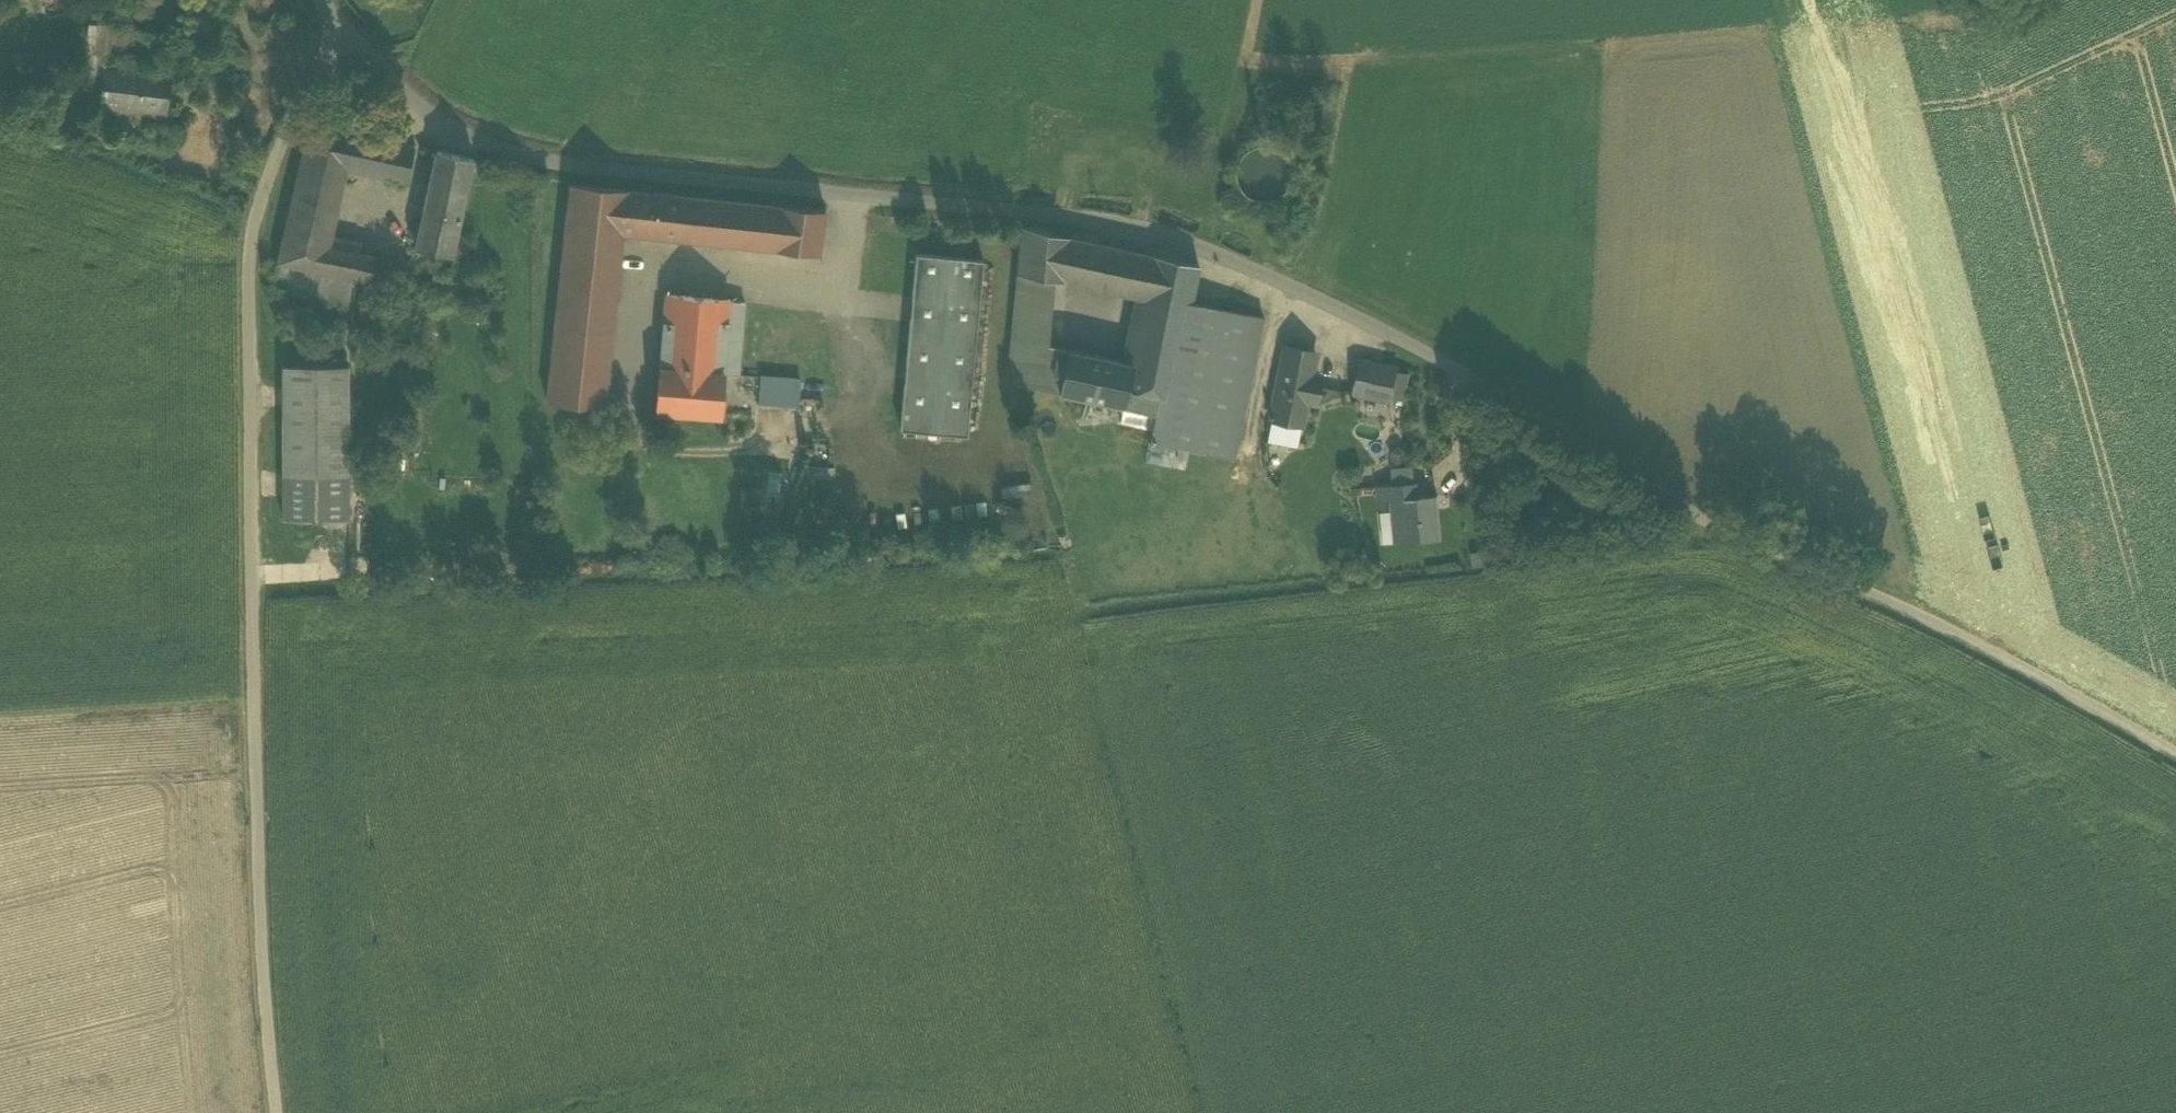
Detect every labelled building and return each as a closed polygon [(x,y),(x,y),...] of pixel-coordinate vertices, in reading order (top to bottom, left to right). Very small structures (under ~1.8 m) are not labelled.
[(87,53),(101,54),(104,26),(89,25),(87,53)] [(100,108),(166,118),(172,76),(104,67),(100,108)] [(277,263),(354,279),(372,283),(377,259),(377,257),(329,247),(347,167),(369,172),(377,138),(309,123),(277,263)] [(393,141),(377,138),(369,172),(384,176),(393,141)] [(414,146),(393,141),(384,176),(406,181),(414,146)] [(424,209),(461,218),(474,159),(436,151),(424,209)] [(547,402),(605,407),(616,297),(629,298),(633,257),(621,256),(623,233),(818,254),(825,211),(570,183),(547,402)] [(424,209),(420,225),(418,236),(415,249),(438,254),(453,257),(461,218),(424,209)] [(409,234),(418,236),(420,225),(412,223),(409,234)] [(1067,282),(1117,293),(1127,250),(1021,227),(1017,274),(1057,281),(1066,283),(1067,282)] [(1143,253),(1127,250),(1117,293),(1133,297),(1143,253)] [(1149,442),(1234,460),(1263,317),(1191,303),(1199,266),(1143,253),(1133,297),(1144,299),(1130,364),(1132,364),(1124,407),(1120,421),(1152,428),(1149,442)] [(444,299),(453,257),(438,254),(429,296),(444,299)] [(900,430),(967,436),(983,260),(916,254),(900,430)] [(401,264),(377,259),(372,283),(396,289),(401,264)] [(348,305),(354,279),(277,263),(273,290),(348,305)] [(1016,383),(1060,393),(1069,350),(1049,346),(1057,281),(1017,274),(1009,357),(1016,383)] [(656,411),(720,416),(725,362),(730,299),(666,294),(656,411)] [(725,362),(740,364),(745,301),(730,299),(725,362)] [(1271,420),(1301,425),(1306,402),(1316,404),(1321,378),(1311,376),(1315,353),(1285,347),(1271,420)] [(1060,393),(1124,407),(1132,364),(1130,364),(1069,350),(1060,393)] [(1352,391),(1384,399),(1391,371),(1358,363),(1352,391)] [(282,366),(283,475),(349,475),(348,366),(282,366)] [(758,397),(797,400),(799,379),(760,376),(758,397)] [(1416,446),(1394,449),(1396,464),(1418,461),(1416,446)] [(348,519),(349,475),(283,475),(283,519),(348,519)] [(1402,542),(1402,543),(1442,539),(1442,538),(1440,538),(1436,496),(1438,496),(1438,495),(1407,498),(1406,484),(1377,486),(1378,502),(1392,500),(1393,513),(1399,513),(1402,542)]
